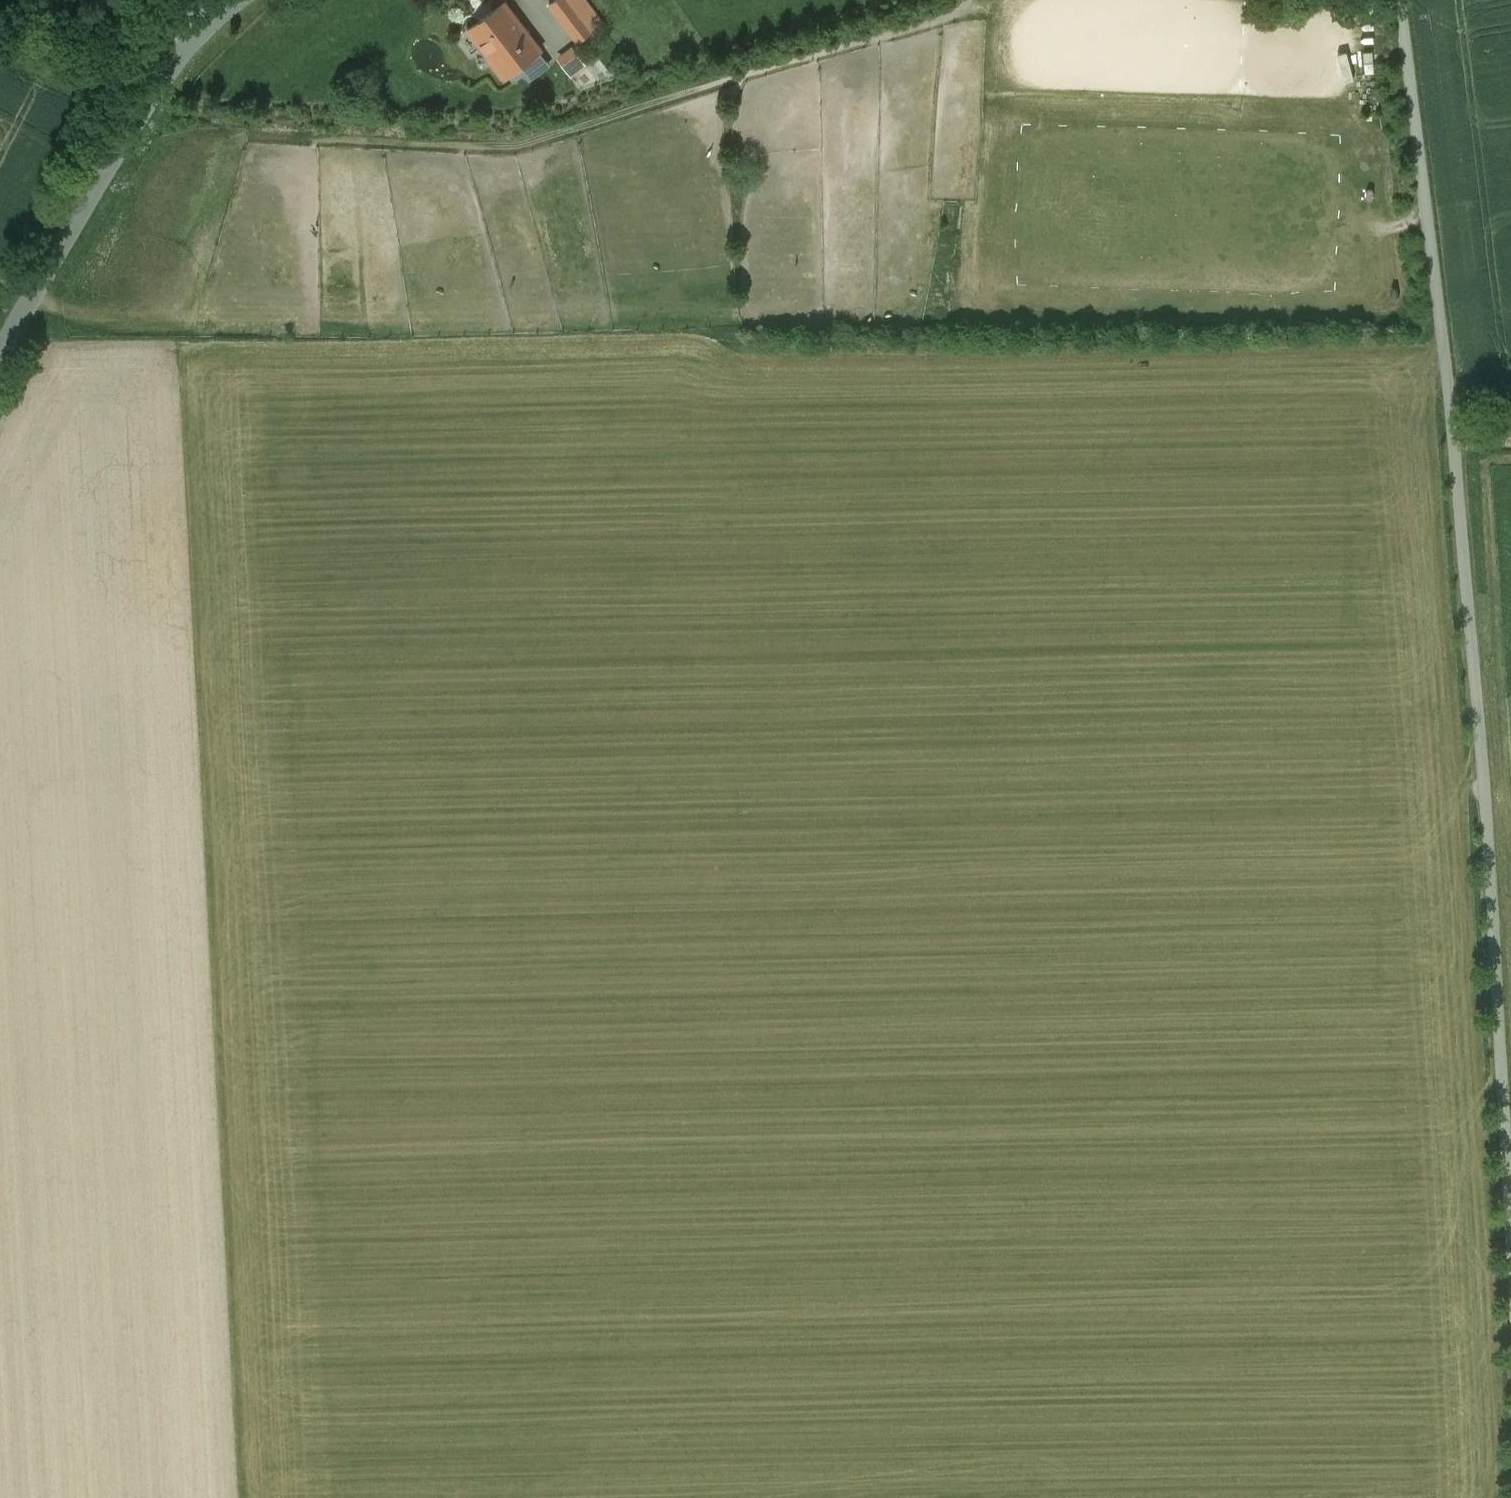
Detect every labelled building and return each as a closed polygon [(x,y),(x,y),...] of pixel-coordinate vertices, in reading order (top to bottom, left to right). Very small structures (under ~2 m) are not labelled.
[(584,0),(559,0),(550,7),(579,44),(604,25),(584,0)] [(542,52),(505,3),(468,31),(505,80),(542,52)]
